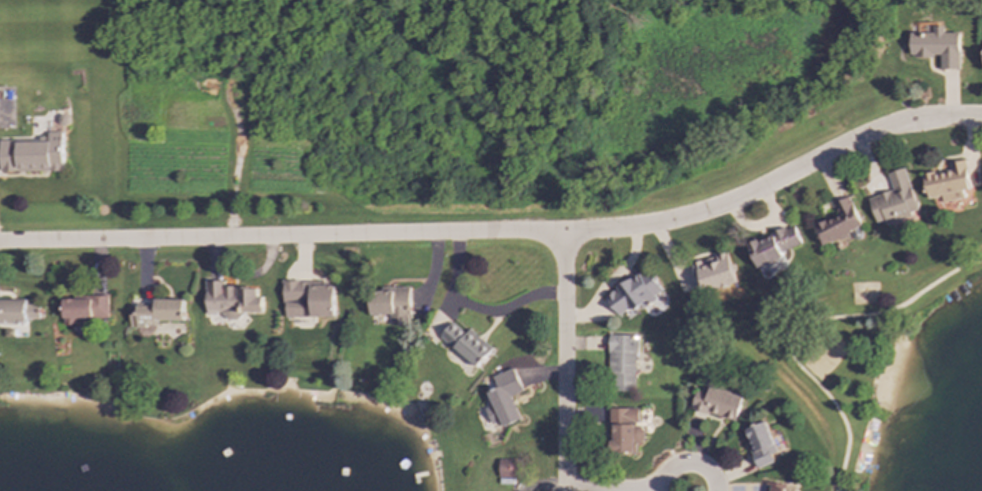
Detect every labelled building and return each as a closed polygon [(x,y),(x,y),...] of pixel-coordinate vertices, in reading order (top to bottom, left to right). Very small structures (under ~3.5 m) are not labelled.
[(910,33),(910,56),(940,56),(941,70),(959,70),(959,33),(944,33),(944,23),(933,23),(933,32),(910,33)] [(0,142),(0,172),(63,171),(63,133),(40,134),(40,141),(0,142)] [(964,199),(963,191),(969,190),(965,160),(948,163),(949,170),(923,174),(927,199),(941,197),(942,202),(964,199)] [(876,223),(884,220),(885,225),(912,217),(911,212),(917,210),(905,168),(887,173),(892,191),(868,198),(876,223)] [(863,227),(849,196),(833,204),(838,215),(813,226),(822,245),(863,227)] [(747,243),(757,269),(803,250),(793,225),(747,243)] [(737,283),(727,252),(692,263),(703,295),(737,283)] [(604,296),(618,316),(631,307),(634,313),(662,293),(645,268),(604,296)] [(203,281),(205,314),(223,313),(223,320),(239,319),(239,313),(262,312),(261,296),(256,296),(256,286),(223,287),(223,280),(203,281)] [(333,282),(283,281),(282,316),(332,317),(333,282)] [(408,288),(368,289),(369,315),(389,314),(389,325),(409,325),(408,288)] [(106,318),(106,296),(60,297),(61,325),(74,325),(74,318),(106,318)] [(182,299),(153,299),(152,306),(128,306),(128,328),(137,328),(137,335),(151,335),(151,320),(182,321),(182,299)] [(24,322),(24,300),(0,301),(0,323),(24,322)] [(25,319),(37,319),(37,304),(25,304),(25,319)] [(439,336),(474,369),(492,349),(469,328),(464,334),(452,322),(439,336)] [(519,419),(510,396),(522,391),(513,368),(491,376),(496,388),(486,393),(491,406),(483,409),(490,425),(499,421),(501,427),(519,419)] [(743,397),(714,388),(716,380),(705,377),(701,393),(695,392),(690,408),(735,422),(743,397)] [(609,408),(608,451),(634,452),(634,442),(644,442),(644,426),(638,426),(638,408),(609,408)] [(774,462),(771,455),(777,453),(766,422),(746,430),(749,439),(746,440),(757,469),(774,462)]
